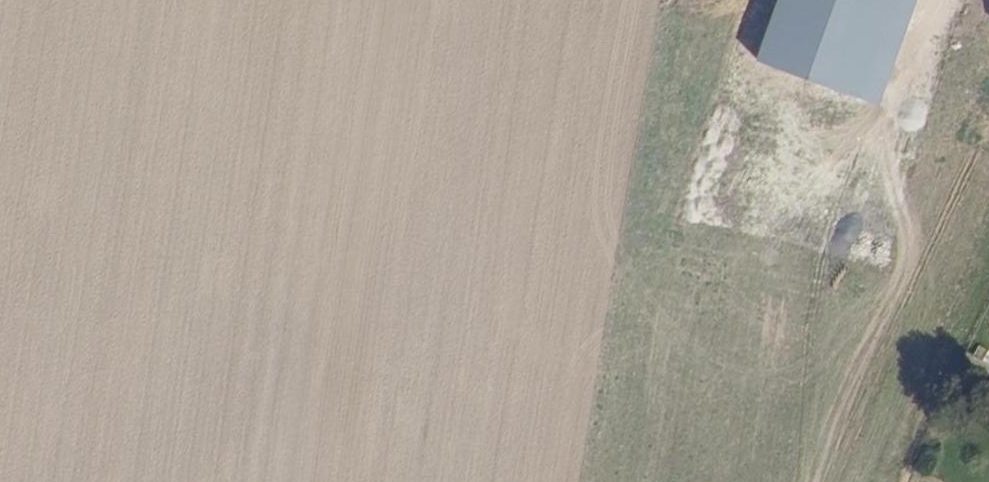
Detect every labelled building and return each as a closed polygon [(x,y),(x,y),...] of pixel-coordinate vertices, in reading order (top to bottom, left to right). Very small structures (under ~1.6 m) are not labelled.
[(757,59),(878,103),(915,0),(779,0),(757,59)]
